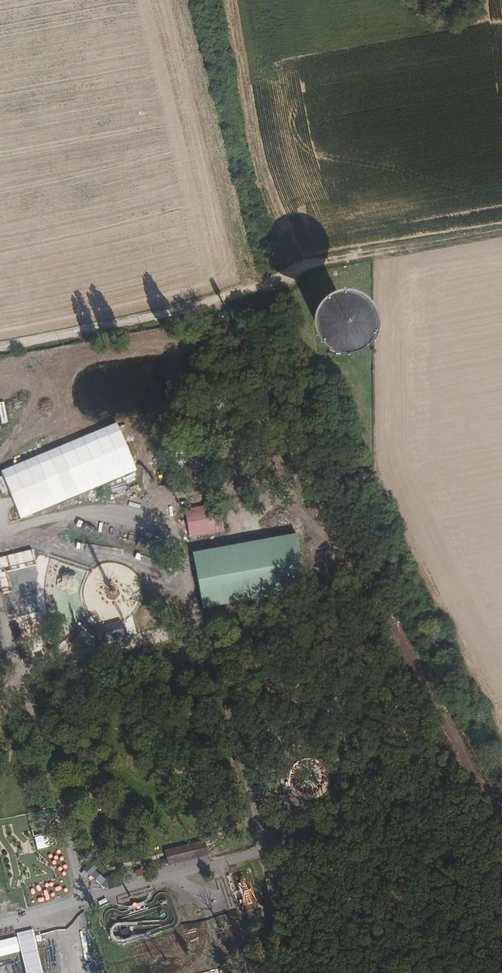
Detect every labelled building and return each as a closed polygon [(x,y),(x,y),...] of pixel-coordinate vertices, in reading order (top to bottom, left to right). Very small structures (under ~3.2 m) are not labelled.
[(0,473),(0,478),(17,520),(134,471),(115,424),(0,473)] [(218,505),(184,511),(189,537),(223,531),(218,505)] [(294,533),(191,552),(202,614),(306,595),(294,533)] [(106,535),(103,541),(118,547),(121,541),(106,535)] [(156,547),(140,540),(136,547),(152,555),(156,547)] [(122,622),(92,630),(96,645),(126,637),(122,622)] [(55,818),(54,811),(45,813),(47,819),(55,818)] [(53,832),(33,837),(36,849),(56,844),(53,832)] [(207,853),(203,840),(165,851),(168,864),(207,853)] [(242,911),(253,908),(243,870),(231,873),(242,911)] [(23,972),(41,972),(33,929),(16,932),(23,972)]
